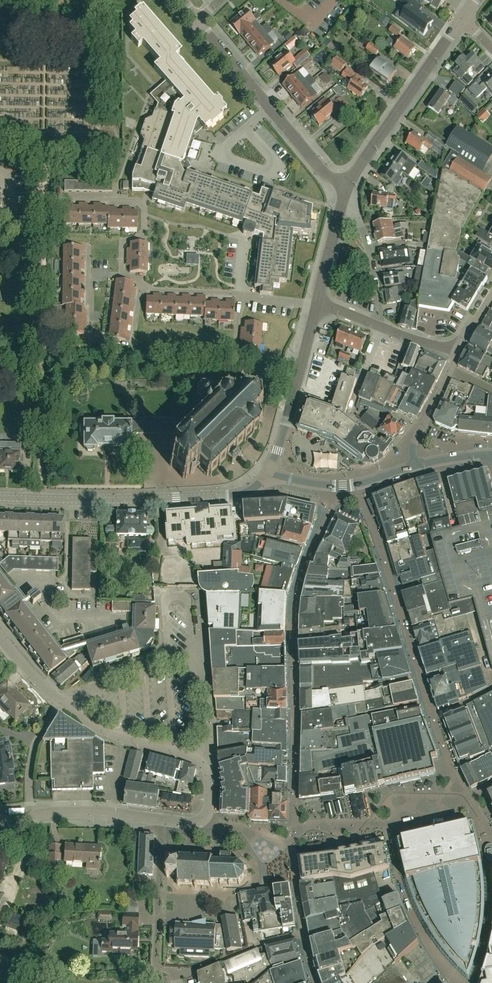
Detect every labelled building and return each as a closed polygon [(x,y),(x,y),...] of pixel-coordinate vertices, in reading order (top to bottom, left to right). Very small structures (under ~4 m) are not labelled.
[(423,6),(414,0),(398,0),(404,5),(408,8),(400,19),(406,23),(416,30),(424,36),(432,25),(434,22),(430,20),(419,12),(423,6)] [(437,9),(440,6),(444,0),(424,0),(437,9)] [(240,35),(241,34),(257,21),(256,21),(261,17),(259,13),(254,17),(247,9),(230,23),(240,35)] [(187,173),(186,175),(183,174),(179,164),(182,154),(186,150),(189,145),(190,142),(191,137),(190,131),(193,123),(197,124),(199,122),(205,129),(209,125),(211,127),(223,116),(221,114),(226,110),(221,104),(222,103),(217,97),(213,101),(205,92),(203,93),(195,85),(197,83),(186,71),(185,73),(177,64),(179,63),(174,57),(180,52),(174,45),(172,47),(165,38),(167,37),(156,25),(154,26),(147,17),(148,16),(143,10),(141,11),(140,10),(137,13),(138,14),(130,21),(133,25),(130,28),(136,35),(132,39),(139,47),(143,43),(160,63),(154,68),(166,82),(151,95),(158,104),(156,110),(155,110),(152,118),(145,121),(141,135),(144,142),(132,177),(132,191),(142,191),(154,195),(152,200),(183,211),(185,204),(242,224),(243,220),(248,222),(247,224),(245,225),(243,231),(244,233),(251,236),(253,235),(254,233),(263,236),(262,243),(260,243),(255,287),(261,287),(260,293),(272,295),(273,286),(279,287),(279,281),(286,282),(292,231),(309,233),(312,207),(261,190),(259,198),(251,196),(251,195),(187,173)] [(33,20),(33,23),(37,23),(38,24),(38,25),(42,29),(48,29),(52,25),(52,24),(53,23),(57,24),(58,20),(53,20),(53,19),(52,18),(49,15),(48,14),(42,14),(38,18),(38,19),(37,20),(33,20)] [(388,17),(383,22),(390,28),(394,22),(388,17)] [(241,34),(250,45),(270,28),(268,24),(263,28),(257,21),(241,34)] [(394,23),(394,24),(389,31),(398,36),(401,32),(404,33),(406,31),(394,23)] [(259,56),(275,43),(268,35),(273,31),(270,28),(250,45),(259,56)] [(271,35),(276,42),(281,38),(276,32),(271,35)] [(295,37),(285,46),(290,52),(300,43),(295,37)] [(402,39),(398,44),(389,38),(386,43),(395,49),(409,59),(416,48),(402,39)] [(380,49),(371,42),(366,49),(376,56),(380,49)] [(296,68),(311,56),(305,49),(294,59),(287,51),(286,50),(276,58),(277,59),(270,65),(279,76),(291,66),(293,64),(296,68)] [(464,56),(456,64),(461,69),(457,74),(462,79),(467,74),(467,75),(473,69),(475,70),(482,63),(473,54),(470,57),(468,54),(465,57),(464,56)] [(347,63),(337,56),(331,66),(341,72),(347,63)] [(371,71),(381,78),(381,80),(382,81),(383,82),(384,83),(385,83),(387,83),(388,82),(389,81),(392,77),(393,78),(397,72),(391,68),(393,64),(381,56),(371,71)] [(317,79),(324,73),(314,60),(307,66),(317,79)] [(363,79),(347,69),(342,76),(347,80),(344,86),(348,89),(347,89),(361,98),(369,86),(361,82),(363,79)] [(283,85),(293,96),(313,79),(310,76),(306,80),(299,72),(283,85)] [(483,82),(482,82),(477,87),(481,91),(486,86),(491,92),(491,73),(483,82)] [(472,89),(481,82),(475,75),(467,82),(472,89)] [(302,108),(318,94),(312,87),(316,83),(313,79),(293,96),(302,108)] [(465,89),(457,82),(451,92),(459,98),(465,89)] [(313,87),(322,97),(327,92),(318,83),(313,87)] [(337,112),(338,112),(339,111),(348,121),(356,113),(343,97),(342,97),(341,96),(344,93),(337,85),(333,88),(334,89),(333,90),(337,95),(329,102),(326,99),(317,107),(319,109),(311,115),(320,126),(337,112)] [(439,115),(448,102),(453,106),(458,100),(451,95),(450,96),(442,91),(429,108),(439,115)] [(473,103),(465,95),(460,100),(468,108),(473,103)] [(477,117),(483,123),(491,115),(484,109),(477,117)] [(444,169),(483,193),(484,192),(491,179),(491,178),(483,172),(491,157),(491,147),(458,126),(446,147),(452,151),(442,167),(444,168),(444,169)] [(420,151),(424,145),(430,149),(433,144),(414,131),(406,142),(420,151)] [(434,145),(443,152),(445,148),(446,144),(438,140),(434,145)] [(417,165),(413,162),(409,159),(398,151),(389,163),(394,166),(409,177),(417,165)] [(96,173),(101,169),(96,163),(91,166),(96,173)] [(409,177),(394,166),(389,163),(381,175),(393,183),(398,186),(403,179),(401,177),(403,174),(409,177)] [(442,175),(431,168),(427,173),(441,182),(442,175)] [(469,220),(483,193),(444,169),(437,204),(428,251),(428,250),(422,282),(420,300),(416,329),(417,329),(421,305),(449,309),(452,303),(455,289),(456,280),(461,260),(457,258),(458,254),(465,230),(469,220)] [(106,181),(95,181),(67,181),(67,191),(106,191),(106,181)] [(396,195),(394,195),(373,192),(372,205),(388,208),(388,201),(395,201),(396,195)] [(78,224),(79,207),(71,207),(71,204),(64,203),(64,224),(78,224)] [(93,224),(94,207),(86,207),(86,204),(79,203),(79,207),(78,224),(93,224)] [(108,224),(108,207),(100,207),(100,204),(94,204),(94,207),(93,224),(108,224)] [(122,228),(123,211),(115,211),(115,207),(108,207),(108,224),(108,228),(122,228)] [(123,207),(123,211),(122,228),(137,228),(138,211),(129,211),(130,208),(123,207)] [(374,224),(376,233),(394,229),(401,227),(408,229),(408,223),(400,223),(395,224),(395,226),(394,227),(392,219),(374,224)] [(476,236),(491,245),(491,243),(491,231),(490,234),(481,228),(476,236)] [(403,232),(395,234),(394,229),(376,233),(378,242),(396,238),(404,237),(403,232)] [(217,245),(225,247),(222,256),(235,260),(240,243),(220,237),(217,245)] [(127,250),(127,257),(148,257),(148,242),(131,242),(130,250),(127,250)] [(482,244),(469,265),(478,270),(482,264),(491,270),(491,256),(488,253),(491,249),(482,244)] [(63,246),(63,261),(81,261),(81,253),(84,253),(84,246),(63,246)] [(413,249),(408,248),(397,250),(396,248),(380,250),(381,258),(404,255),(409,257),(409,255),(414,254),(413,249)] [(410,262),(409,257),(404,255),(381,258),(382,267),(410,262)] [(147,273),(148,257),(127,257),(127,264),(130,264),(130,272),(147,273)] [(84,261),(81,261),(63,261),(63,275),(80,275),(81,268),(84,268),(84,261)] [(472,268),(465,280),(481,290),(483,286),(484,286),(488,279),(472,268)] [(405,272),(399,273),(384,275),(386,286),(401,284),(400,280),(406,279),(405,272)] [(84,275),(80,275),(63,275),(63,290),(80,290),(80,282),(84,282),(84,275)] [(114,294),(132,296),(134,297),(135,291),(132,290),(133,282),(116,280),(114,294)] [(474,301),(481,290),(465,280),(463,284),(456,280),(455,289),(474,301)] [(399,287),(394,288),(385,289),(388,303),(394,302),(401,301),(399,287)] [(467,312),(474,301),(455,289),(452,303),(467,312)] [(83,290),(80,290),(63,290),(63,305),(66,305),(66,304),(80,304),(80,297),(83,297),(83,290)] [(130,305),(132,296),(114,294),(112,309),(130,311),(133,312),(133,305),(130,305)] [(161,315),(161,297),(162,294),(155,294),(155,297),(147,297),(146,314),(161,315)] [(176,315),(176,298),(176,295),(169,295),(169,298),(161,297),(161,315),(176,315)] [(190,316),(191,299),(191,295),(184,295),(184,298),(176,298),(176,315),(190,316)] [(205,316),(205,303),(206,296),(199,296),(199,299),(191,299),(190,316),(205,316)] [(219,320),(220,303),(220,300),(213,300),(213,303),(205,303),(205,316),(205,320),(219,320)] [(228,303),(220,303),(219,320),(234,321),(235,300),(228,300),(228,303)] [(416,329),(420,300),(412,301),(410,310),(404,308),(399,325),(412,329),(416,329)] [(84,304),(80,304),(66,304),(66,305),(66,319),(87,319),(87,312),(84,312),(84,304)] [(491,310),(481,327),(491,334),(491,308),(491,310)] [(129,319),(130,311),(112,309),(110,324),(128,326),(131,326),(132,319),(129,319)] [(87,325),(87,319),(66,319),(66,334),(83,334),(83,325),(87,325)] [(241,330),(240,336),(261,338),(262,323),(245,322),(244,330),(241,330)] [(127,334),(128,326),(110,324),(108,338),(129,341),(130,334),(127,334)] [(349,347),(354,332),(342,327),(336,343),(349,347)] [(481,327),(470,345),(486,354),(488,351),(491,354),(491,334),(481,327)] [(367,336),(354,332),(349,347),(361,352),(367,336)] [(260,353),(261,338),(240,336),(240,343),(243,343),(243,351),(260,353)] [(412,370),(420,349),(410,345),(402,365),(412,370)] [(484,378),(488,369),(491,370),(491,369),(491,358),(468,346),(458,365),(484,378)] [(446,361),(435,356),(424,350),(417,365),(422,368),(419,374),(425,377),(436,382),(446,361)] [(343,364),(347,353),(342,351),(339,357),(338,362),(343,364)] [(351,355),(347,353),(343,364),(344,364),(345,362),(346,362),(347,360),(349,361),(351,355)] [(354,378),(356,372),(348,369),(346,375),(354,378)] [(404,387),(410,374),(404,371),(401,379),(393,375),(390,380),(404,387)] [(427,399),(436,382),(425,377),(419,374),(413,371),(405,387),(411,390),(410,391),(427,399)] [(357,380),(352,378),(343,375),(333,403),(330,402),(328,408),(323,406),(324,400),(309,396),(308,401),(307,401),(297,430),(305,432),(306,429),(337,440),(364,461),(367,456),(369,458),(369,459),(369,460),(370,460),(370,461),(372,462),(373,463),(374,463),(376,463),(377,462),(378,461),(379,461),(379,460),(379,459),(379,458),(379,457),(381,455),(383,456),(388,450),(345,416),(357,380)] [(385,408),(394,389),(396,387),(381,379),(380,379),(369,375),(360,398),(359,400),(371,405),(371,403),(385,408)] [(465,410),(474,390),(471,389),(472,386),(466,383),(465,385),(452,380),(443,401),(464,410),(465,410)] [(258,428),(260,421),(258,415),(252,413),(258,407),(261,401),(260,394),(255,389),(247,388),(240,391),(236,396),(233,390),(227,388),(220,391),(218,395),(211,402),(210,402),(210,401),(214,396),(214,390),(209,385),(202,384),(197,390),(197,397),(202,402),(205,402),(205,403),(205,404),(206,405),(206,406),(207,406),(186,428),(177,420),(173,424),(168,419),(167,420),(152,420),(151,419),(145,419),(145,420),(127,420),(128,423),(113,423),(113,421),(102,421),(102,423),(84,423),(84,424),(82,424),(80,428),(80,434),(83,438),(84,438),(84,448),(86,448),(88,451),(94,451),(95,448),(96,448),(96,447),(119,447),(119,448),(120,448),(122,450),(128,450),(130,448),(131,448),(131,434),(157,434),(163,428),(163,423),(166,423),(172,430),(170,433),(175,438),(174,439),(175,440),(170,446),(170,450),(173,453),(178,453),(182,449),(185,451),(172,464),(185,476),(198,463),(209,474),(227,457),(233,462),(242,453),(236,447),(252,431),(258,428)] [(475,388),(474,390),(465,410),(464,410),(460,417),(461,418),(457,429),(460,430),(460,431),(491,435),(491,396),(475,388)] [(418,419),(427,399),(410,391),(407,396),(394,389),(385,408),(397,413),(398,410),(400,410),(399,412),(409,418),(410,415),(418,419)] [(460,417),(464,410),(443,401),(435,420),(436,424),(452,431),(455,429),(457,429),(461,418),(460,417)] [(406,427),(394,418),(389,414),(381,425),(366,413),(361,419),(374,430),(375,429),(379,432),(380,432),(385,436),(384,437),(391,442),(398,433),(400,435),(406,427)] [(20,452),(20,448),(13,448),(13,452),(0,452),(0,471),(20,471),(20,452)] [(432,534),(431,534),(441,574),(444,582),(451,604),(462,601),(468,600),(474,598),(478,611),(491,664),(491,484),(488,470),(449,480),(460,527),(452,529),(432,534)] [(438,475),(427,479),(417,482),(420,493),(422,493),(432,534),(452,529),(444,494),(438,475)] [(415,482),(394,489),(409,531),(411,539),(431,534),(424,507),(415,482)] [(406,530),(407,529),(393,489),(373,497),(374,499),(371,500),(376,515),(379,514),(383,527),(394,565),(414,559),(406,530)] [(246,524),(241,524),(240,524),(242,543),(241,555),(254,558),(257,537),(256,537),(257,534),(267,534),(267,535),(305,545),(312,527),(317,508),(289,501),(244,504),(246,524)] [(236,527),(236,521),(234,521),(234,519),(235,519),(234,519),(233,508),(211,510),(211,509),(210,509),(210,510),(204,513),(190,514),(190,511),(168,513),(169,524),(167,524),(167,525),(169,525),(169,527),(167,527),(168,542),(176,541),(176,543),(181,543),(181,542),(186,542),(186,540),(188,540),(188,546),(223,543),(223,542),(235,541),(235,536),(237,536),(236,530),(238,528),(236,527)] [(117,513),(117,526),(108,527),(105,530),(105,533),(107,535),(117,535),(117,536),(146,536),(146,535),(152,535),(154,532),(154,530),(152,527),(146,527),(146,513),(117,513)] [(9,515),(5,515),(5,517),(0,517),(0,532),(8,532),(9,515)] [(19,544),(20,517),(13,517),(13,515),(9,515),(8,532),(8,540),(12,541),(12,544),(19,544)] [(337,515),(324,542),(332,546),(329,552),(342,558),(342,559),(343,559),(358,525),(337,515)] [(30,541),(31,516),(27,516),(27,518),(20,517),(19,544),(19,541),(30,541)] [(41,542),(41,518),(35,518),(34,516),(31,516),(30,541),(41,542)] [(51,542),(52,516),(48,516),(48,518),(41,518),(41,542),(51,542)] [(56,517),(52,516),(51,542),(62,542),(63,519),(56,519),(56,517)] [(302,550),(269,542),(269,540),(266,539),(266,540),(257,537),(254,558),(266,562),(296,569),(302,550)] [(96,563),(90,563),(91,539),(73,539),(72,590),(90,590),(90,573),(96,573),(96,563)] [(129,548),(146,548),(146,540),(129,540),(129,548)] [(332,546),(324,542),(317,557),(330,558),(340,562),(339,564),(338,568),(346,569),(351,569),(352,580),(354,580),(354,575),(353,569),(353,568),(357,568),(360,567),(359,560),(341,563),(343,559),(342,559),(342,558),(329,552),(332,546)] [(262,594),(266,579),(224,574),(241,572),(241,555),(242,543),(225,545),(224,562),(214,563),(215,574),(199,575),(199,586),(200,586),(201,590),(208,595),(259,593),(259,594),(262,594)] [(289,590),(292,579),(296,569),(266,562),(254,558),(241,555),(241,572),(224,574),(266,579),(262,594),(287,596),(289,590)] [(15,559),(15,556),(9,556),(5,560),(13,570),(21,570),(22,559),(15,559)] [(29,571),(29,557),(15,556),(15,559),(22,559),(21,570),(29,571)] [(5,560),(3,561),(0,557),(0,566),(7,575),(13,570),(5,560)] [(346,580),(346,569),(338,568),(339,564),(340,562),(330,558),(317,557),(314,566),(311,565),(306,582),(328,584),(328,576),(329,572),(331,572),(331,579),(346,580)] [(361,567),(360,567),(357,568),(353,568),(353,569),(354,575),(358,575),(358,570),(361,569),(361,573),(360,574),(360,576),(356,577),(357,579),(362,579),(380,577),(376,565),(361,567)] [(6,585),(0,578),(0,614),(48,675),(75,654),(75,651),(87,647),(83,635),(63,641),(64,645),(59,649),(60,650),(58,652),(29,615),(31,613),(8,583),(6,585)] [(381,578),(352,582),(354,598),(358,597),(385,594),(384,590),(381,578)] [(354,599),(354,598),(352,582),(340,584),(339,585),(328,584),(306,582),(303,599),(302,599),(342,600),(354,599)] [(451,604),(444,582),(424,587),(403,593),(409,613),(410,613),(440,604),(445,619),(454,617),(458,616),(458,618),(467,615),(466,615),(462,601),(451,604)] [(33,604),(41,598),(35,591),(27,597),(33,604)] [(259,594),(259,593),(208,595),(210,627),(215,627),(215,632),(243,633),(243,628),(249,629),(249,634),(260,634),(285,633),(285,624),(287,596),(262,594),(259,594)] [(385,595),(385,594),(358,597),(360,611),(342,614),(343,621),(357,620),(359,636),(396,630),(385,595)] [(360,611),(358,597),(354,598),(354,599),(342,600),(302,599),(301,617),(300,632),(327,630),(343,628),(343,621),(342,614),(360,611)] [(474,598),(468,600),(472,613),(478,611),(474,598)] [(472,613),(468,600),(462,601),(466,615),(472,613)] [(440,604),(410,613),(414,627),(435,620),(442,642),(459,637),(456,625),(454,619),(458,618),(458,616),(454,617),(445,619),(440,604)] [(155,623),(155,619),(155,615),(158,615),(158,607),(136,606),(135,631),(133,633),(87,647),(93,669),(140,655),(139,651),(149,648),(154,642),(154,632),(158,632),(158,623),(155,623)] [(456,625),(468,621),(467,615),(454,619),(456,625)] [(359,637),(359,636),(357,620),(343,621),(343,628),(327,630),(300,632),(300,644),(327,642),(346,640),(345,640),(359,637)] [(459,637),(472,633),(468,621),(456,625),(459,637)] [(417,640),(420,648),(440,642),(439,636),(434,638),(430,624),(414,629),(417,640)] [(404,653),(401,643),(397,630),(396,630),(359,636),(359,637),(360,648),(362,661),(370,659),(376,658),(394,655),(404,653)] [(285,646),(285,633),(260,634),(249,634),(243,633),(215,632),(211,632),(212,650),(247,648),(285,646)] [(487,685),(472,633),(459,637),(442,642),(440,642),(420,648),(422,655),(440,649),(443,659),(424,665),(427,675),(430,683),(429,683),(435,700),(438,709),(452,704),(459,702),(458,700),(488,687),(487,685)] [(362,661),(360,648),(359,637),(345,640),(346,640),(327,642),(300,644),(301,667),(333,664),(350,662),(362,661)] [(286,669),(285,646),(247,648),(212,650),(213,672),(248,669),(286,669)] [(440,649),(422,655),(421,655),(424,665),(443,659),(440,649)] [(411,676),(404,653),(394,655),(376,658),(370,659),(373,682),(391,681),(411,676)] [(87,662),(81,655),(70,661),(52,677),(60,687),(79,670),(78,670),(87,662)] [(373,682),(370,659),(362,661),(350,662),(333,664),(301,667),(302,692),(330,691),(364,685),(364,682),(373,682)] [(286,690),(286,669),(248,669),(213,672),(214,691),(230,691),(257,690),(269,690),(286,690)] [(7,679),(0,686),(0,706),(2,708),(3,706),(15,718),(29,705),(15,690),(17,689),(7,679)] [(419,702),(416,691),(413,682),(365,693),(367,703),(368,713),(394,707),(395,707),(419,702)] [(367,703),(365,693),(364,685),(330,691),(302,692),(302,712),(332,707),(332,708),(367,703)] [(288,690),(286,690),(269,690),(257,690),(230,691),(214,691),(215,699),(216,699),(218,699),(250,698),(250,702),(288,702),(288,690)] [(474,702),(484,728),(491,748),(491,693),(474,702)] [(288,712),(288,702),(250,702),(250,698),(218,699),(216,699),(217,711),(287,712),(288,712)] [(484,728),(474,702),(467,706),(468,709),(443,718),(460,765),(461,767),(473,763),(472,760),(476,758),(477,759),(489,754),(488,753),(491,752),(491,754),(491,748),(484,728)] [(356,715),(368,713),(367,703),(332,708),(333,711),(303,715),(303,734),(335,730),(335,727),(334,724),(337,720),(357,716),(356,715)] [(420,707),(394,712),(372,717),(375,730),(424,719),(420,707)] [(287,753),(287,712),(217,711),(218,719),(233,718),(233,728),(218,728),(220,754),(246,749),(247,749),(287,753)] [(48,731),(42,741),(50,741),(51,790),(93,789),(93,773),(104,773),(104,742),(79,727),(79,726),(59,713),(47,731),(48,731)] [(375,730),(372,717),(372,716),(369,717),(369,716),(349,720),(352,735),(375,730)] [(437,756),(424,719),(375,730),(352,735),(338,738),(339,750),(302,753),(301,775),(314,774),(326,773),(339,771),(343,770),(352,768),(380,760),(385,784),(435,772),(432,757),(437,756)] [(339,750),(338,738),(352,735),(349,720),(338,723),(338,726),(335,727),(335,730),(303,734),(302,753),(339,750)] [(6,783),(13,782),(12,775),(11,770),(12,770),(10,758),(9,754),(11,754),(10,746),(8,747),(7,743),(5,743),(5,738),(0,739),(0,785),(6,784),(6,783)] [(220,762),(223,764),(242,758),(242,759),(247,757),(247,749),(246,749),(220,754),(220,762)] [(288,753),(287,753),(247,749),(247,757),(250,766),(261,767),(261,766),(288,767),(288,753)] [(160,806),(160,802),(158,802),(159,788),(136,785),(144,754),(132,751),(125,777),(126,777),(122,803),(157,808),(157,806),(160,806)] [(151,755),(146,773),(180,781),(182,771),(180,770),(182,762),(151,755)] [(491,756),(481,760),(482,761),(463,770),(472,789),(483,784),(491,780),(491,779),(491,778),(491,759),(491,756)] [(270,822),(271,785),(263,785),(255,784),(250,768),(250,766),(247,757),(242,759),(242,758),(223,764),(219,765),(222,791),(221,814),(250,815),(250,818),(253,821),(270,822)] [(385,784),(380,760),(352,768),(356,791),(379,786),(385,784)] [(183,769),(185,769),(184,771),(182,771),(180,781),(177,792),(190,794),(191,793),(196,767),(184,763),(183,769)] [(288,770),(263,769),(250,768),(255,784),(263,785),(263,783),(287,784),(288,770)] [(356,791),(352,768),(343,770),(339,771),(340,781),(342,780),(343,781),(345,781),(346,794),(356,791)] [(321,797),(320,783),(331,782),(340,781),(339,771),(326,773),(326,774),(319,775),(301,777),(301,799),(321,797)] [(137,784),(154,788),(156,781),(149,779),(150,777),(139,774),(137,784)] [(344,794),(343,781),(342,780),(340,781),(331,782),(320,783),(321,797),(333,795),(344,794)] [(454,784),(385,800),(394,839),(403,878),(406,892),(414,927),(452,982),(491,982),(491,836),(454,784)] [(288,786),(271,785),(270,822),(287,822),(287,800),(288,786)] [(154,875),(155,835),(141,834),(141,861),(138,861),(137,870),(140,870),(140,874),(154,875)] [(66,844),(66,854),(61,854),(62,845),(49,844),(49,854),(48,869),(50,875),(60,872),(61,862),(65,861),(101,863),(101,861),(100,860),(100,846),(66,844)] [(371,860),(388,856),(386,845),(338,854),(300,859),(303,883),(334,877),(353,880),(375,873),(371,860)] [(232,861),(233,858),(233,852),(223,852),(223,858),(214,858),(216,857),(214,855),(211,858),(199,857),(199,854),(197,854),(197,857),(183,856),(181,854),(179,856),(181,858),(181,862),(180,863),(171,863),(169,861),(168,863),(169,864),(169,873),(167,875),(168,877),(171,874),(179,875),(180,876),(180,881),(178,883),(179,885),(182,882),(196,883),(196,886),(198,886),(198,883),(211,884),(213,886),(214,884),(213,884),(213,881),(221,881),(221,883),(223,883),(223,881),(230,881),(230,883),(232,884),(232,881),(239,882),(240,884),(242,883),(241,881),(245,876),(247,877),(248,875),(246,874),(246,868),(249,867),(248,865),(246,866),(241,862),(243,860),(240,858),(239,861),(232,861)] [(390,868),(388,856),(371,860),(375,873),(390,868)] [(367,897),(381,894),(375,873),(353,880),(334,877),(303,883),(301,883),(301,888),(305,906),(338,900),(367,897)] [(277,887),(273,888),(277,912),(281,912),(284,928),(296,925),(291,885),(289,885),(288,882),(277,884),(277,887)] [(277,912),(273,888),(240,893),(244,922),(253,920),(255,932),(284,928),(281,912),(277,912)] [(350,922),(383,901),(381,894),(367,897),(338,900),(305,906),(307,922),(308,921),(338,913),(341,925),(350,922)] [(381,918),(404,910),(398,895),(387,899),(383,901),(350,922),(341,925),(342,932),(350,944),(383,924),(381,918)] [(374,946),(379,943),(394,934),(408,926),(410,925),(404,910),(381,918),(383,924),(350,944),(342,932),(312,941),(311,941),(315,961),(319,975),(322,982),(333,982),(348,975),(361,959),(374,946)] [(12,913),(2,938),(14,942),(23,918),(12,913)] [(342,932),(341,925),(338,913),(308,921),(312,941),(342,932)] [(138,949),(139,915),(127,915),(126,933),(110,933),(110,939),(102,939),(102,950),(120,950),(120,954),(131,955),(131,949),(138,949)] [(171,927),(170,945),(175,945),(175,950),(181,950),(181,956),(211,957),(211,951),(215,951),(215,949),(227,950),(227,951),(242,948),(237,915),(222,918),(223,925),(216,926),(216,924),(206,923),(206,921),(192,923),(176,922),(176,927),(171,927)] [(388,971),(394,965),(418,942),(410,925),(408,926),(394,934),(379,943),(374,946),(361,959),(348,975),(333,982),(375,982),(388,971)] [(302,957),(297,939),(297,937),(267,945),(266,945),(268,953),(260,955),(257,948),(199,972),(200,982),(252,982),(272,965),(302,957)] [(307,982),(302,961),(286,967),(285,964),(274,967),(275,968),(271,970),(256,982),(307,982)] [(394,965),(388,971),(375,982),(407,982),(394,965)]
